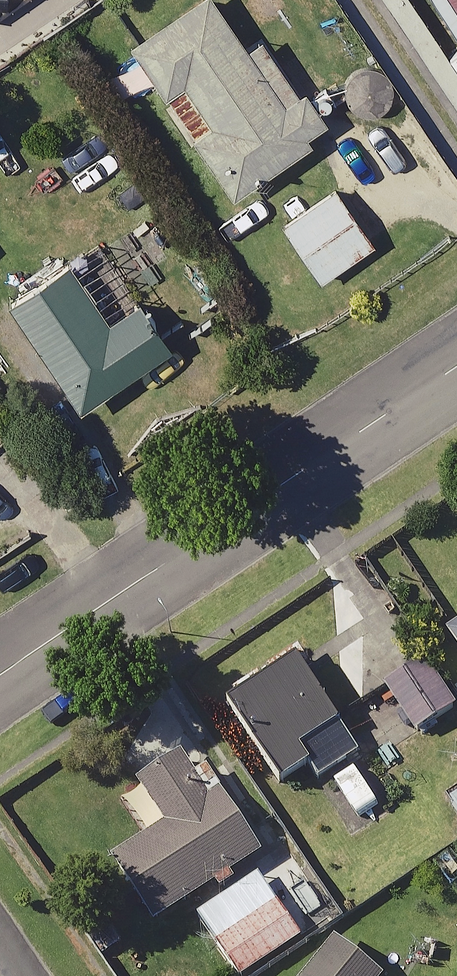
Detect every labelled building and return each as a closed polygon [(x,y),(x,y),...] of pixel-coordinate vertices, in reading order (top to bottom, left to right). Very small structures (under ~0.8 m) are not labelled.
[(227,189),(304,137),(299,129),(316,118),(257,32),(240,43),(211,0),(173,0),(122,35),(227,189)] [(456,34),(456,0),(431,0),(454,36),(456,34)] [(129,193),(88,134),(45,164),(56,180),(70,170),(99,213),(129,193)] [(365,243),(327,187),(276,221),(315,277),(365,243)] [(100,316),(61,256),(2,294),(72,403),(160,346),(129,297),(100,316)] [(456,649),(456,613),(440,623),(456,649)] [(329,715),(286,650),(217,696),(270,776),(298,758),(287,743),(329,715)] [(448,703),(416,654),(377,680),(409,728),(448,703)] [(248,846),(175,740),(127,773),(155,814),(102,851),(147,916),(248,846)] [(290,852),(254,875),(288,929),(324,906),(290,852)] [(324,933),(290,975),(368,975),(371,971),(324,933)]
